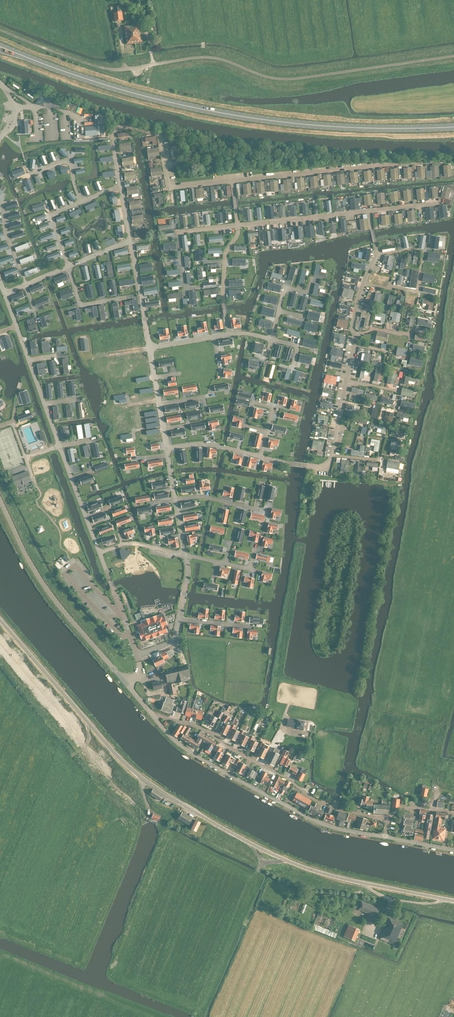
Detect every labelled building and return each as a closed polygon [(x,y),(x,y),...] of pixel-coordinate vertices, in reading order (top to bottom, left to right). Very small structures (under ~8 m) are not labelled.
[(115,12),(113,13),(115,21),(123,20),(121,6),(117,6),(118,12),(115,12)] [(131,25),(124,26),(126,44),(134,43),(131,25)] [(135,25),(131,25),(134,43),(142,42),(139,25),(135,26),(135,25)] [(103,114),(94,115),(94,124),(97,124),(97,120),(103,120),(103,114)] [(104,125),(85,127),(85,136),(104,134),(104,125)] [(145,138),(146,142),(152,141),(153,145),(157,144),(156,136),(145,138)] [(120,152),(131,150),(129,143),(119,144),(120,152)] [(147,150),(148,158),(159,156),(157,148),(147,150)] [(123,166),(133,165),(132,157),(122,159),(123,166)] [(451,165),(443,166),(444,176),(445,176),(446,176),(447,176),(452,175),(451,165)] [(438,176),(439,176),(438,166),(430,167),(431,177),(436,177),(437,177),(438,176)] [(150,169),(151,177),(162,175),(161,167),(150,169)] [(418,178),(422,177),(423,178),(424,178),(425,177),(425,167),(417,167),(418,178)] [(23,168),(12,172),(13,174),(13,175),(13,176),(14,176),(15,178),(25,174),(23,168)] [(381,180),(382,180),(383,180),(384,180),(385,180),(385,179),(384,169),(377,170),(378,180),(379,180),(380,180),(381,180)] [(398,169),(395,169),(390,169),(391,179),(395,179),(396,179),(397,179),(398,179),(398,169)] [(125,181),(135,179),(134,171),(124,173),(125,181)] [(365,182),(369,181),(370,182),(371,181),(372,181),(371,171),(364,172),(364,173),(365,182)] [(354,183),(355,183),(356,183),(357,183),(358,182),(357,172),(350,173),(351,183),(352,183),(353,183),(354,183)] [(323,174),(323,176),(323,180),(324,186),(325,186),(326,186),(327,185),(328,185),(329,186),(330,185),(331,185),(331,175),(330,175),(330,173),(323,174)] [(318,187),(318,186),(317,176),(310,177),(311,187),(312,187),(312,188),(313,187),(314,187),(315,187),(316,187),(317,187),(318,187)] [(344,176),(337,176),(338,185),(345,185),(344,176)] [(297,183),(297,189),(298,189),(299,189),(300,189),(301,189),(302,188),(303,189),(304,189),(304,188),(305,188),(304,178),(296,179),(297,183)] [(30,179),(24,181),(28,192),(30,191),(31,191),(32,191),(32,190),(34,189),(30,179)] [(284,190),(288,190),(289,190),(290,190),(291,190),(292,190),(291,179),(283,180),(284,190)] [(273,192),(274,191),(275,191),(276,192),(277,191),(278,191),(277,181),(270,182),(271,192),(272,192),(273,192)] [(264,182),(260,183),(257,183),(256,183),(257,193),(258,193),(259,193),(260,193),(261,193),(262,193),(263,193),(264,193),(264,192),(265,192),(264,182)] [(251,194),(250,184),(243,185),(244,195),(248,194),(249,195),(250,194),(251,194)] [(128,194),(138,193),(137,185),(127,187),(128,194)] [(448,199),(451,189),(450,189),(449,188),(448,188),(444,187),(441,197),(448,199)] [(433,188),(432,188),(431,188),(430,188),(429,188),(430,199),(438,198),(437,188),(436,188),(435,188),(434,188),(433,188)] [(204,198),(203,189),(196,189),(196,198),(204,198)] [(420,189),(416,190),(417,200),(425,199),(424,189),(423,189),(422,189),(421,189),(420,189)] [(407,191),(403,191),(404,201),(412,200),(410,190),(409,190),(408,190),(407,191)] [(397,192),(396,192),(395,192),(394,192),(390,193),(391,202),(398,201),(397,192)] [(159,204),(163,203),(162,193),(154,194),(154,198),(159,197),(159,204)] [(377,194),(378,204),(385,203),(384,193),(383,193),(382,193),(381,194),(377,194)] [(365,206),(372,205),(371,195),(364,195),(365,206)] [(351,210),(359,209),(358,199),(350,200),(351,210)] [(131,209),(141,207),(139,200),(129,201),(131,209)] [(344,211),(344,207),(340,207),(340,206),(339,206),(338,200),(334,201),(335,212),(344,211)] [(96,202),(85,206),(86,210),(89,209),(94,207),(97,205),(96,202)] [(43,203),(32,206),(33,208),(33,209),(33,210),(34,210),(34,212),(45,209),(43,203)] [(445,206),(438,207),(440,217),(444,216),(447,216),(447,213),(445,206)] [(80,208),(69,213),(71,217),(73,216),(78,214),(82,212),(80,208)] [(433,208),(425,209),(427,218),(431,218),(434,218),(434,215),(433,208)] [(412,221),(413,221),(413,222),(414,221),(415,221),(416,221),(415,211),(407,212),(408,222),(412,221)] [(133,223),(143,222),(142,214),(132,216),(133,223)] [(395,219),(395,224),(403,223),(402,214),(394,215),(395,218),(395,219)] [(381,217),(382,225),(383,225),(384,225),(385,225),(386,225),(387,225),(388,225),(389,225),(390,225),(389,215),(381,216),(381,217)] [(368,229),(367,219),(360,220),(361,230),(362,230),(363,230),(364,230),(365,229),(366,230),(367,230),(368,229)] [(159,231),(174,229),(173,220),(169,220),(170,225),(158,226),(159,231)] [(314,236),(313,226),(306,227),(307,235),(306,235),(306,237),(307,237),(309,237),(309,236),(314,236)] [(302,227),(294,228),(296,238),(303,238),(302,227)] [(286,229),(278,230),(279,240),(287,239),(286,229)] [(249,242),(253,241),(252,236),(258,235),(258,231),(248,232),(249,242)] [(51,233),(40,237),(41,241),(53,237),(52,236),(53,236),(52,235),(52,234),(51,233)] [(437,239),(432,238),(431,248),(438,249),(439,241),(439,240),(439,239),(439,238),(437,238),(437,239)] [(105,242),(102,244),(103,248),(114,243),(113,239),(110,240),(105,242)] [(27,243),(15,248),(17,252),(29,247),(27,243)] [(127,248),(114,251),(115,253),(115,254),(115,256),(116,256),(117,256),(118,255),(128,252),(127,248)] [(370,250),(363,249),(362,259),(369,260),(370,250)] [(202,250),(195,251),(196,261),(203,260),(202,250)] [(58,252),(47,256),(48,260),(60,256),(59,255),(59,254),(59,253),(58,252)] [(438,254),(428,253),(427,260),(435,261),(436,262),(437,262),(438,262),(438,260),(438,259),(438,254)] [(20,260),(21,264),(33,260),(32,255),(20,260)] [(0,260),(0,262),(0,263),(1,265),(3,264),(13,260),(12,256),(0,260)] [(147,264),(139,265),(141,272),(150,271),(150,268),(150,266),(150,265),(150,263),(149,263),(148,263),(147,264)] [(316,265),(314,275),(325,277),(326,273),(321,272),(319,272),(320,265),(316,265)] [(272,273),(271,276),(281,279),(284,268),(280,267),(278,274),(272,273)] [(16,268),(4,272),(5,274),(6,277),(8,276),(18,272),(16,268)] [(36,268),(24,272),(26,276),(38,272),(36,268)] [(412,270),(409,287),(416,288),(419,271),(412,270)] [(354,283),(358,284),(360,276),(350,273),(349,277),(355,279),(354,283)] [(65,274),(54,279),(56,284),(57,284),(63,281),(68,279),(65,274)] [(424,274),(422,281),(432,283),(433,278),(434,277),(434,276),(434,275),(432,275),(424,274)] [(151,276),(141,278),(142,285),(150,284),(151,284),(152,284),(153,283),(152,282),(152,281),(151,276)] [(269,283),(267,289),(271,290),(279,292),(281,286),(269,283)] [(42,284),(29,289),(31,293),(41,289),(42,289),(43,288),(43,286),(42,286),(42,284)] [(315,284),(312,294),(324,297),(325,293),(324,293),(319,292),(317,291),(319,284),(315,284)] [(342,296),(352,299),(354,291),(344,288),(342,296)] [(71,289),(62,292),(63,296),(64,299),(66,298),(73,296),(71,289)] [(241,289),(229,290),(229,300),(233,300),(233,294),(241,293),(241,289)] [(370,300),(369,305),(379,308),(382,294),(376,292),(374,301),(370,300)] [(22,293),(11,297),(12,299),(12,300),(12,301),(13,302),(14,301),(15,300),(24,297),(22,293)] [(266,295),(264,302),(276,305),(278,298),(266,295)] [(402,308),(405,296),(401,295),(400,300),(397,300),(396,307),(402,308)] [(47,298),(35,303),(37,306),(47,302),(49,302),(49,301),(48,300),(48,299),(47,298)] [(136,300),(125,302),(125,306),(133,304),(133,307),(133,308),(134,308),(134,311),(138,310),(136,300)] [(423,303),(429,305),(428,310),(431,311),(433,302),(423,300),(423,303)] [(28,305),(16,310),(17,312),(17,313),(17,314),(18,315),(20,314),(20,313),(30,309),(28,305)] [(346,314),(349,315),(351,307),(341,305),(340,309),(346,310),(346,314)] [(96,307),(85,309),(85,313),(93,311),(93,314),(93,315),(94,315),(94,317),(98,317),(96,308),(96,307)] [(263,312),(262,315),(266,315),(273,317),(275,310),(265,307),(264,312),(263,312)] [(80,310),(68,312),(69,316),(77,314),(77,317),(77,318),(78,320),(82,320),(81,315),(80,310)] [(392,320),(400,322),(401,313),(391,311),(390,316),(392,317),(392,320)] [(309,312),(307,319),(316,321),(318,317),(319,314),(316,313),(309,312)] [(363,328),(367,329),(370,314),(361,312),(361,317),(365,318),(363,328)] [(380,323),(384,323),(386,314),(375,312),(375,316),(382,317),(380,323)] [(408,312),(407,317),(410,317),(409,325),(413,326),(415,313),(408,312)] [(51,314),(40,317),(43,327),(47,326),(46,324),(46,323),(45,320),(52,317),(51,314)] [(241,327),(240,322),(236,323),(235,318),(230,319),(231,329),(241,327)] [(418,325),(431,327),(432,324),(428,323),(429,322),(427,322),(428,320),(419,318),(418,325)] [(33,319),(27,321),(30,331),(33,330),(34,331),(35,330),(34,330),(36,329),(33,319)] [(337,326),(347,328),(348,321),(338,319),(337,326)] [(217,325),(214,326),(215,330),(218,329),(223,329),(222,320),(216,321),(217,325)] [(260,323),(259,325),(259,326),(263,327),(264,327),(270,328),(271,322),(261,320),(260,320),(260,322),(260,323)] [(206,322),(201,323),(201,327),(197,328),(198,333),(208,331),(206,322)] [(306,322),(304,329),(311,331),(311,332),(314,332),(315,329),(316,325),(306,322)] [(188,335),(186,325),(181,326),(182,331),(177,331),(178,337),(188,335)] [(163,334),(159,334),(160,340),(170,338),(168,329),(163,329),(163,334)] [(286,333),(286,334),(288,335),(289,334),(299,337),(300,333),(288,329),(287,331),(287,332),(286,333)] [(378,332),(376,339),(386,342),(388,334),(378,332)] [(415,339),(425,341),(427,334),(416,332),(415,339)] [(340,343),(344,344),(345,336),(335,333),(334,337),(341,339),(340,343)] [(8,336),(1,338),(4,346),(5,349),(8,347),(12,346),(8,336)] [(304,338),(303,345),(310,347),(310,348),(313,348),(313,345),(314,341),(304,338)] [(59,339),(55,340),(57,351),(67,350),(67,346),(60,347),(59,339)] [(256,344),(254,351),(257,352),(257,353),(262,354),(263,351),(262,350),(263,348),(264,345),(259,344),(259,345),(256,344)] [(424,347),(413,345),(412,351),(423,353),(424,347)] [(341,357),(343,349),(332,347),(331,350),(330,351),(330,354),(330,355),(341,357)] [(396,355),(406,357),(407,349),(398,347),(396,355)] [(371,355),(365,353),(364,361),(361,360),(360,364),(369,366),(371,355)] [(231,359),(230,354),(221,355),(222,365),(228,364),(227,360),(231,359)] [(300,355),(299,362),(306,363),(306,364),(309,364),(310,361),(309,361),(310,357),(300,355)] [(105,357),(98,358),(98,362),(94,362),(94,366),(104,365),(104,361),(105,361),(105,357)] [(417,366),(419,366),(420,364),(420,362),(420,361),(420,359),(411,357),(409,364),(416,366),(417,366)] [(249,360),(248,364),(249,364),(248,368),(256,369),(256,366),(258,366),(259,362),(255,361),(253,360),(249,360)] [(43,363),(37,364),(39,375),(41,375),(43,375),(43,374),(45,374),(43,363)] [(121,366),(114,367),(114,371),(110,371),(111,375),(110,375),(110,376),(121,374),(120,370),(121,370),(121,366)] [(280,367),(279,370),(286,372),(284,379),(288,380),(291,370),(280,367)] [(223,377),(227,378),(227,375),(231,375),(232,370),(224,369),(223,374),(223,377)] [(296,371),(293,381),(297,382),(299,376),(306,378),(307,374),(296,371)] [(394,385),(397,374),(389,372),(387,383),(394,385)] [(335,385),(337,377),(326,375),(326,378),(324,379),(324,381),(325,383),(335,385)] [(408,381),(415,382),(416,378),(405,376),(404,384),(407,385),(408,381)] [(176,380),(175,377),(171,377),(172,380),(168,381),(168,386),(177,385),(176,380)] [(322,392),(322,395),(328,397),(332,398),(333,395),(333,394),(334,391),(323,388),(322,392)] [(402,388),(401,395),(411,398),(413,390),(402,388)] [(251,399),(252,393),(238,390),(237,395),(251,399)] [(22,393),(20,394),(20,397),(21,397),(23,404),(30,402),(27,392),(22,394),(22,393)] [(263,396),(262,400),(264,401),(270,402),(272,394),(266,393),(265,397),(263,396)] [(119,400),(119,403),(127,402),(125,394),(114,395),(115,401),(119,400)] [(278,400),(277,404),(280,405),(285,406),(287,398),(282,397),(281,401),(278,400)] [(249,407),(250,401),(237,398),(235,403),(249,407)] [(299,411),(300,406),(296,405),(297,401),(292,400),(290,409),(299,411)] [(414,404),(402,401),(400,410),(403,411),(405,406),(412,407),(412,408),(413,408),(414,408),(414,407),(414,406),(414,404)] [(345,410),(359,413),(360,406),(346,403),(345,410)] [(152,404),(145,405),(146,408),(141,409),(142,413),(141,413),(152,412),(151,407),(153,407),(152,404)] [(371,417),(376,418),(379,406),(376,405),(375,409),(373,408),(371,417)] [(127,408),(116,409),(116,410),(117,410),(117,414),(122,413),(122,416),(129,415),(129,412),(127,412),(127,408)] [(258,414),(262,415),(263,410),(254,408),(252,417),(257,418),(258,414)] [(391,423),(394,413),(386,412),(384,422),(391,423)] [(25,415),(18,417),(19,422),(32,418),(32,416),(31,414),(30,413),(25,415)] [(297,421),(298,416),(284,413),(283,418),(297,421)] [(407,422),(408,421),(408,419),(409,415),(397,413),(396,417),(400,417),(399,419),(400,419),(399,421),(403,422),(403,420),(403,421),(407,422)] [(327,425),(329,417),(319,415),(318,419),(324,420),(323,424),(327,425)] [(154,416),(147,417),(148,421),(143,422),(144,426),(154,424),(153,420),(155,420),(154,416)] [(243,418),(234,416),(232,422),(236,423),(235,427),(241,428),(243,418)] [(217,419),(208,421),(210,431),(215,430),(214,425),(218,425),(217,419)] [(130,420),(123,422),(124,425),(119,426),(120,430),(130,428),(129,424),(131,424),(130,420)] [(382,433),(384,434),(386,427),(371,422),(370,426),(381,430),(381,432),(381,433),(382,433)] [(272,430),(285,433),(286,428),(273,425),(271,430),(272,430)] [(321,437),(325,438),(326,430),(316,428),(315,431),(322,433),(321,437)] [(393,429),(392,433),(399,435),(398,437),(401,438),(401,436),(404,437),(405,433),(393,429)] [(150,435),(151,438),(158,437),(157,434),(156,434),(155,430),(145,431),(145,432),(146,436),(150,435)] [(229,437),(243,441),(244,436),(230,432),(229,437)] [(254,447),(259,448),(262,435),(257,433),(254,447)] [(131,434),(120,435),(120,436),(121,436),(122,440),(126,439),(126,442),(133,441),(133,438),(132,438),(131,434)] [(269,438),(267,448),(272,449),(273,445),(278,446),(279,440),(269,438)] [(373,451),(378,452),(379,441),(371,439),(371,443),(370,445),(374,446),(373,451)] [(312,448),(323,450),(324,443),(313,440),(312,448)] [(400,443),(392,441),(390,448),(396,449),(395,452),(398,452),(400,443)] [(363,456),(365,445),(360,444),(359,451),(351,450),(350,454),(363,456)] [(134,447),(126,449),(127,454),(131,453),(131,456),(135,456),(135,453),(134,447)] [(217,449),(207,448),(206,457),(211,458),(212,454),(216,454),(217,449)] [(236,464),(241,465),(243,456),(234,453),(232,458),(237,460),(236,464)] [(257,459),(248,457),(246,466),(251,468),(252,463),(256,464),(257,459)] [(345,471),(349,471),(350,460),(341,460),(341,463),(345,464),(345,471)] [(388,460),(386,467),(399,470),(400,463),(396,462),(396,461),(388,460)] [(261,471),(266,472),(267,467),(271,469),(273,463),(263,461),(261,471)] [(105,464),(95,467),(96,470),(96,471),(108,467),(107,465),(107,463),(106,463),(105,463),(105,464)] [(15,487),(31,481),(27,471),(12,477),(15,487)] [(195,483),(194,477),(193,477),(193,474),(189,475),(190,478),(185,479),(186,484),(195,483)] [(93,475),(79,479),(81,484),(93,480),(94,480),(93,475)] [(204,480),(199,481),(200,491),(210,489),(209,484),(205,484),(204,480)] [(257,499),(262,500),(265,486),(260,485),(257,499)] [(275,487),(270,486),(267,500),(272,501),(275,487)] [(222,496),(232,498),(234,488),(229,487),(228,491),(224,490),(222,496)] [(245,488),(240,487),(237,500),(242,502),(245,488)] [(122,496),(109,501),(111,506),(124,501),(122,496)] [(87,506),(89,511),(102,506),(100,501),(87,506)] [(125,507),(112,512),(113,517),(127,512),(125,507)] [(226,524),(229,510),(223,509),(221,523),(226,524)] [(247,510),(242,509),(238,523),(243,524),(247,510)] [(281,511),(272,509),(270,518),(275,519),(276,515),(280,516),(281,511)] [(105,513),(92,518),(94,523),(107,518),(105,513)] [(265,516),(251,513),(250,518),(264,521),(265,516)] [(131,521),(129,516),(116,521),(117,526),(131,521)] [(266,532),(272,534),(273,529),(277,530),(278,525),(269,523),(266,532)] [(100,535),(113,530),(112,525),(98,530),(100,535)] [(155,535),(154,525),(144,527),(145,532),(149,532),(150,536),(155,535)] [(225,529),(211,526),(210,531),(223,534),(225,529)] [(123,531),(127,540),(132,538),(130,534),(134,532),(132,527),(123,531)] [(241,543),(244,529),(239,528),(236,542),(241,543)] [(259,533),(250,531),(249,536),(253,537),(252,541),(257,542),(259,533)] [(196,534),(186,536),(188,546),(193,545),(192,540),(197,540),(196,534)] [(101,540),(103,545),(116,540),(114,535),(101,540)] [(177,537),(168,539),(169,544),(173,544),(174,548),(179,547),(177,537)] [(273,539),(264,537),(262,546),(267,548),(268,543),(272,544),(273,539)] [(223,547),(210,544),(209,549),(222,552),(223,547)] [(249,554),(236,551),(234,556),(248,559),(249,554)] [(269,562),(271,557),(257,554),(256,559),(269,562)] [(230,569),(220,567),(218,576),(223,577),(224,573),(229,574),(230,569)] [(235,571),(232,585),(237,586),(240,572),(235,571)] [(262,572),(260,581),(265,582),(266,578),(271,579),(272,574),(262,572)] [(254,579),(245,577),(244,582),(248,583),(247,587),(252,588),(254,579)] [(208,619),(208,609),(203,609),(203,613),(198,613),(198,618),(208,619)] [(224,620),(225,610),(220,610),(219,614),(215,614),(214,619),(224,620)] [(137,620),(145,618),(143,611),(135,614),(137,620)] [(245,612),(240,611),(239,616),(235,615),(234,621),(244,622),(245,612)] [(163,613),(143,621),(144,623),(137,626),(139,632),(140,635),(138,635),(139,637),(141,637),(141,639),(142,639),(143,641),(149,639),(156,636),(165,633),(165,634),(167,633),(167,632),(169,631),(168,628),(169,628),(168,627),(163,613)] [(200,624),(190,623),(189,629),(194,629),(193,634),(199,634),(200,624)] [(214,631),(214,636),(219,636),(220,626),(211,625),(210,631),(214,631)] [(243,628),(233,628),(232,633),(237,633),(236,638),(242,638),(243,628)] [(257,630),(248,629),(247,638),(252,639),(252,635),(257,635),(257,630)] [(170,653),(167,654),(166,652),(166,651),(162,653),(162,651),(158,653),(158,652),(154,654),(156,658),(157,658),(153,660),(155,666),(164,662),(163,660),(168,657),(171,656),(170,653)] [(168,683),(177,680),(178,683),(188,680),(188,678),(190,677),(188,666),(165,672),(168,683)] [(161,682),(153,683),(154,690),(162,688),(162,686),(167,685),(166,681),(161,682)] [(170,695),(177,693),(175,683),(168,685),(170,695)] [(172,705),(174,700),(166,697),(165,702),(164,702),(162,710),(171,713),(173,705),(172,705)] [(177,707),(176,711),(179,712),(183,714),(186,702),(183,700),(182,701),(180,708),(177,707)] [(208,721),(207,724),(213,727),(217,718),(210,714),(206,720),(208,721)] [(226,735),(230,726),(232,722),(228,719),(229,717),(226,715),(222,721),(225,723),(225,724),(224,723),(220,732),(226,735)] [(298,721),(288,719),(287,725),(297,727),(297,729),(303,730),(305,721),(298,720),(298,721)] [(178,724),(176,727),(174,726),(172,729),(174,731),(172,734),(177,737),(180,732),(183,733),(187,727),(182,724),(182,726),(178,724)] [(235,741),(239,732),(234,729),(236,726),(232,724),(229,730),(232,732),(229,738),(235,741)] [(180,739),(187,743),(191,738),(187,735),(191,728),(188,726),(184,733),(180,739)] [(244,746),(249,737),(244,735),(245,732),(241,730),(239,736),(241,737),(238,743),(244,746)] [(197,737),(196,739),(201,742),(202,740),(206,743),(209,738),(200,732),(197,737)] [(254,751),(258,743),(253,740),(254,737),(251,735),(248,741),(251,743),(248,749),(254,751)] [(187,743),(188,744),(196,749),(201,742),(196,739),(195,740),(191,738),(187,743)] [(206,749),(208,750),(210,752),(216,742),(209,738),(206,743),(208,745),(206,749)] [(263,758),(268,750),(269,746),(264,744),(264,743),(261,741),(260,742),(257,748),(260,750),(257,756),(263,758)] [(223,754),(220,752),(222,749),(218,746),(215,751),(217,752),(214,758),(219,761),(223,754)] [(272,751),(271,752),(266,762),(274,766),(279,754),(278,754),(280,750),(275,748),(273,751),(272,751)] [(287,767),(290,760),(286,758),(289,752),(284,749),(281,755),(283,756),(280,764),(287,767)] [(228,755),(223,763),(228,766),(230,762),(233,763),(235,759),(228,755)] [(236,771),(245,776),(249,769),(250,767),(240,762),(236,771)] [(301,771),(296,779),(301,781),(307,770),(302,768),(301,771)] [(245,776),(251,779),(252,777),(254,779),(257,773),(249,769),(245,776)] [(263,771),(258,781),(263,783),(264,781),(268,783),(269,779),(271,776),(267,774),(267,773),(263,771)] [(276,776),(271,786),(277,788),(279,783),(283,785),(285,781),(281,779),(281,778),(276,776)] [(291,783),(287,781),(285,785),(284,785),(282,790),(280,793),(283,794),(284,791),(286,792),(289,788),(288,787),(291,783)] [(160,801),(161,798),(163,796),(153,789),(150,794),(160,801)] [(298,804),(307,809),(311,800),(297,793),(293,800),(298,803),(298,804)] [(371,808),(373,801),(373,799),(371,799),(371,800),(369,800),(369,797),(363,796),(363,798),(362,798),(361,806),(371,808)] [(399,808),(400,799),(391,798),(391,803),(392,803),(392,807),(396,807),(396,808),(398,808),(399,808)] [(384,814),(387,814),(388,814),(388,813),(389,813),(388,813),(388,811),(389,811),(389,810),(388,810),(388,809),(389,809),(389,808),(388,808),(388,806),(389,806),(388,806),(388,805),(388,804),(387,804),(387,805),(387,801),(382,801),(382,805),(381,805),(381,804),(381,805),(378,805),(378,804),(377,804),(377,805),(375,805),(375,804),(374,804),(374,805),(373,805),(373,806),(373,807),(373,808),(373,810),(373,811),(373,812),(373,813),(374,813),(374,814),(374,813),(377,813),(377,814),(378,814),(378,813),(380,814),(381,814),(384,814),(383,814),(384,814)] [(311,805),(309,811),(315,814),(319,804),(316,803),(314,807),(311,805)] [(315,814),(321,817),(323,811),(320,810),(322,805),(319,804),(315,814)] [(196,831),(201,823),(192,818),(182,812),(178,819),(189,825),(189,824),(192,826),(191,829),(196,831)] [(339,812),(337,819),(340,820),(339,825),(344,827),(345,824),(343,824),(346,814),(339,812)] [(440,827),(442,817),(445,818),(445,813),(436,812),(436,816),(434,826),(432,839),(444,841),(446,828),(440,827)] [(325,813),(323,820),(332,823),(334,816),(333,816),(334,816),(327,814),(325,813)] [(405,819),(405,821),(412,823),(414,816),(404,814),(403,818),(405,819)] [(429,839),(433,815),(427,814),(423,838),(429,839)] [(376,822),(360,817),(357,828),(363,830),(365,823),(375,826),(376,822)] [(405,825),(404,827),(411,829),(411,828),(414,828),(415,823),(412,823),(405,821),(404,821),(403,825),(405,825)] [(412,836),(413,829),(411,829),(404,827),(403,831),(405,832),(404,834),(412,836)] [(380,909),(362,902),(359,909),(377,917),(380,909)] [(388,927),(385,926),(380,939),(394,945),(403,924),(389,917),(386,923),(389,924),(388,927)] [(317,925),(315,930),(336,938),(338,933),(317,925)] [(349,925),(344,936),(355,941),(354,940),(359,929),(348,925),(349,925)]
